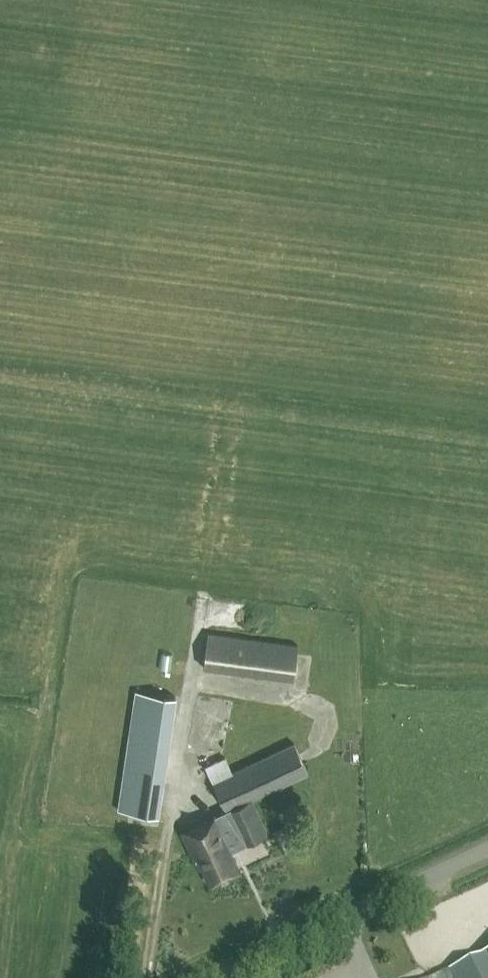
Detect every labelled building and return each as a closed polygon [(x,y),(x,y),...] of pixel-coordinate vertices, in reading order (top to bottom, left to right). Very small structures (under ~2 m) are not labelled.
[(298,644),(208,632),(203,666),(293,678),(298,644)] [(158,815),(176,696),(135,690),(117,809),(158,815)] [(210,883),(241,869),(236,860),(239,859),(225,828),(233,824),(243,845),(267,833),(251,799),(308,772),(295,743),(232,772),(225,757),(206,766),(227,810),(182,831),(199,868),(202,866),(210,883)] [(487,954),(436,977),(487,977),(487,953),(487,954)]
